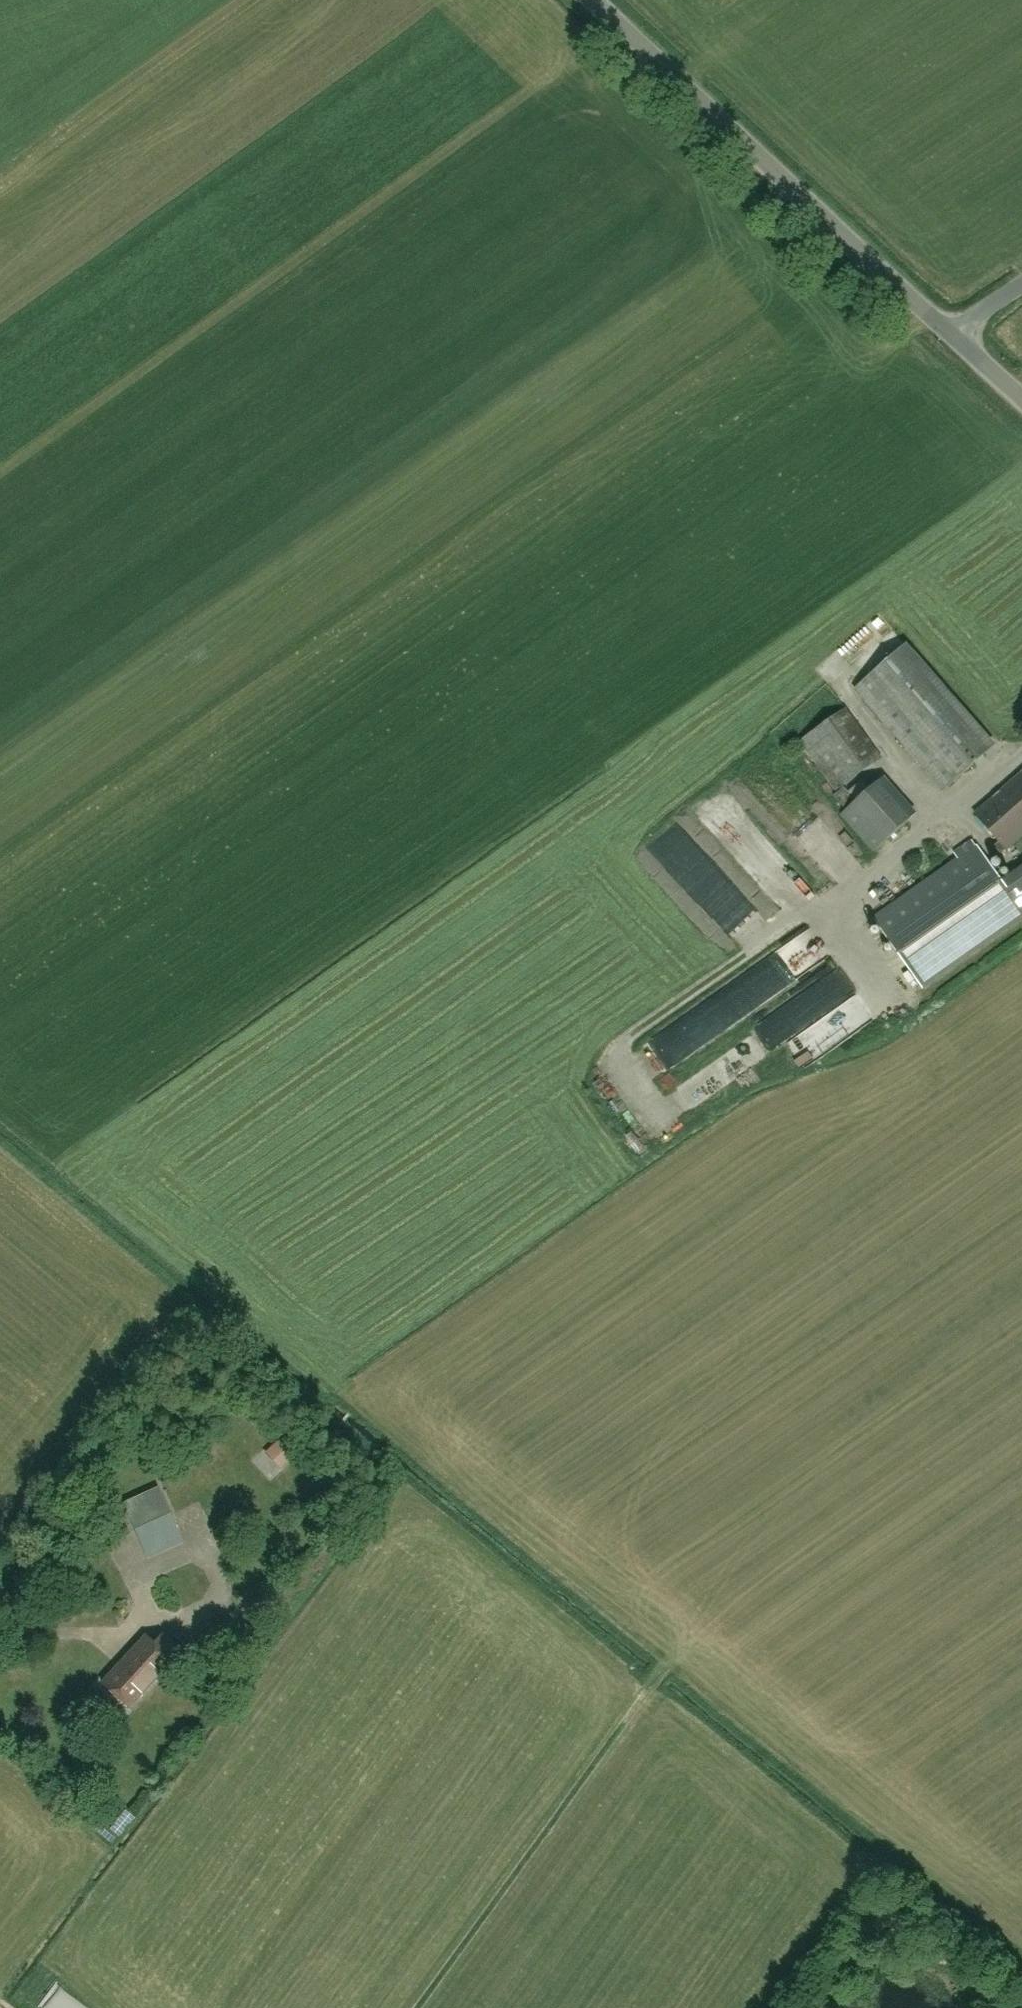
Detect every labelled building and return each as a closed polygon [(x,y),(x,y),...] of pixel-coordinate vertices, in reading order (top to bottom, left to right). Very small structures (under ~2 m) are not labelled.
[(944,791),(986,754),(897,652),(854,689),(944,791)] [(836,791),(883,757),(846,707),(800,742),(836,791)] [(1021,836),(1021,772),(975,814),(1000,842),(995,846),(1001,854),(1007,849),(1007,850),(1021,836)] [(874,852),(918,813),(885,776),(841,815),(874,852)] [(711,814),(733,797),(727,790),(705,807),(711,814)] [(924,988),(1021,919),(1021,867),(1003,880),(977,845),(874,918),(924,988)] [(819,929),(769,955),(784,982),(834,956),(819,929)] [(846,968),(757,1028),(770,1048),(860,988),(846,968)] [(766,971),(651,1044),(666,1069),(782,997),(766,971)] [(809,1069),(881,1019),(862,991),(790,1041),(809,1069)] [(298,1450),(282,1433),(265,1450),(281,1466),(298,1450)] [(155,1488),(124,1502),(150,1558),(181,1544),(155,1488)] [(129,1707),(180,1651),(162,1634),(154,1643),(146,1635),(103,1682),(129,1707)]
